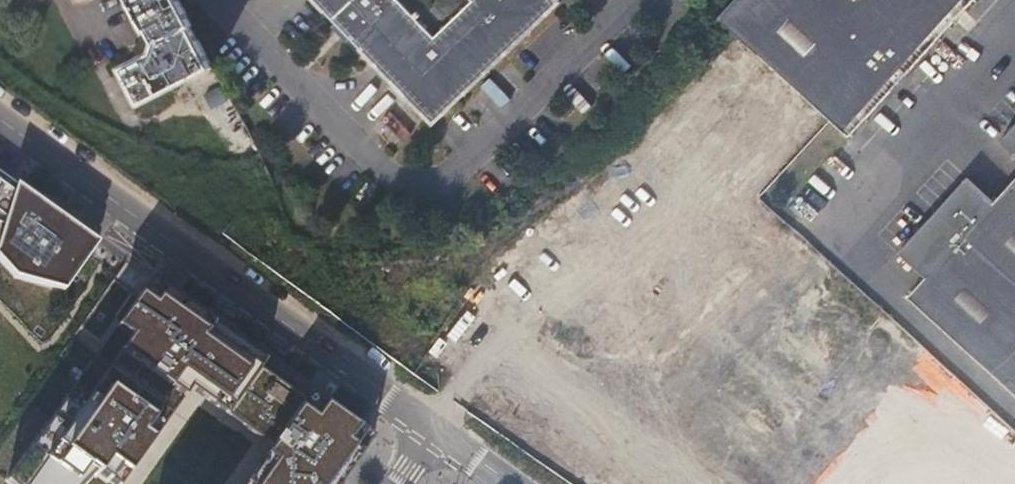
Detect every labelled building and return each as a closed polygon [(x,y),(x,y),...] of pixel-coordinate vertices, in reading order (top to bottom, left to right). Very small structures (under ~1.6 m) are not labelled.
[(144,32),(147,31),(153,42),(149,53),(120,68),(141,104),(211,68),(189,26),(192,24),(179,0),(127,0),(144,32)] [(433,126),(558,6),(553,0),(313,0),(433,126)] [(845,134),(968,0),(729,0),(715,15),(845,134)] [(190,84),(231,164),(255,152),(213,72),(190,84)] [(996,138),(1014,157),(1014,118),(996,138)] [(0,173),(0,269),(13,280),(64,291),(98,242),(0,173)] [(894,251),(921,276),(904,293),(1014,397),(1014,174),(988,203),(962,179),(894,251)] [(151,280),(7,481),(10,483),(86,483),(96,474),(109,483),(151,422),(162,431),(192,390),(272,448),(246,483),(341,483),(374,439),(311,394),(300,408),(256,376),(266,362),(151,280)]
